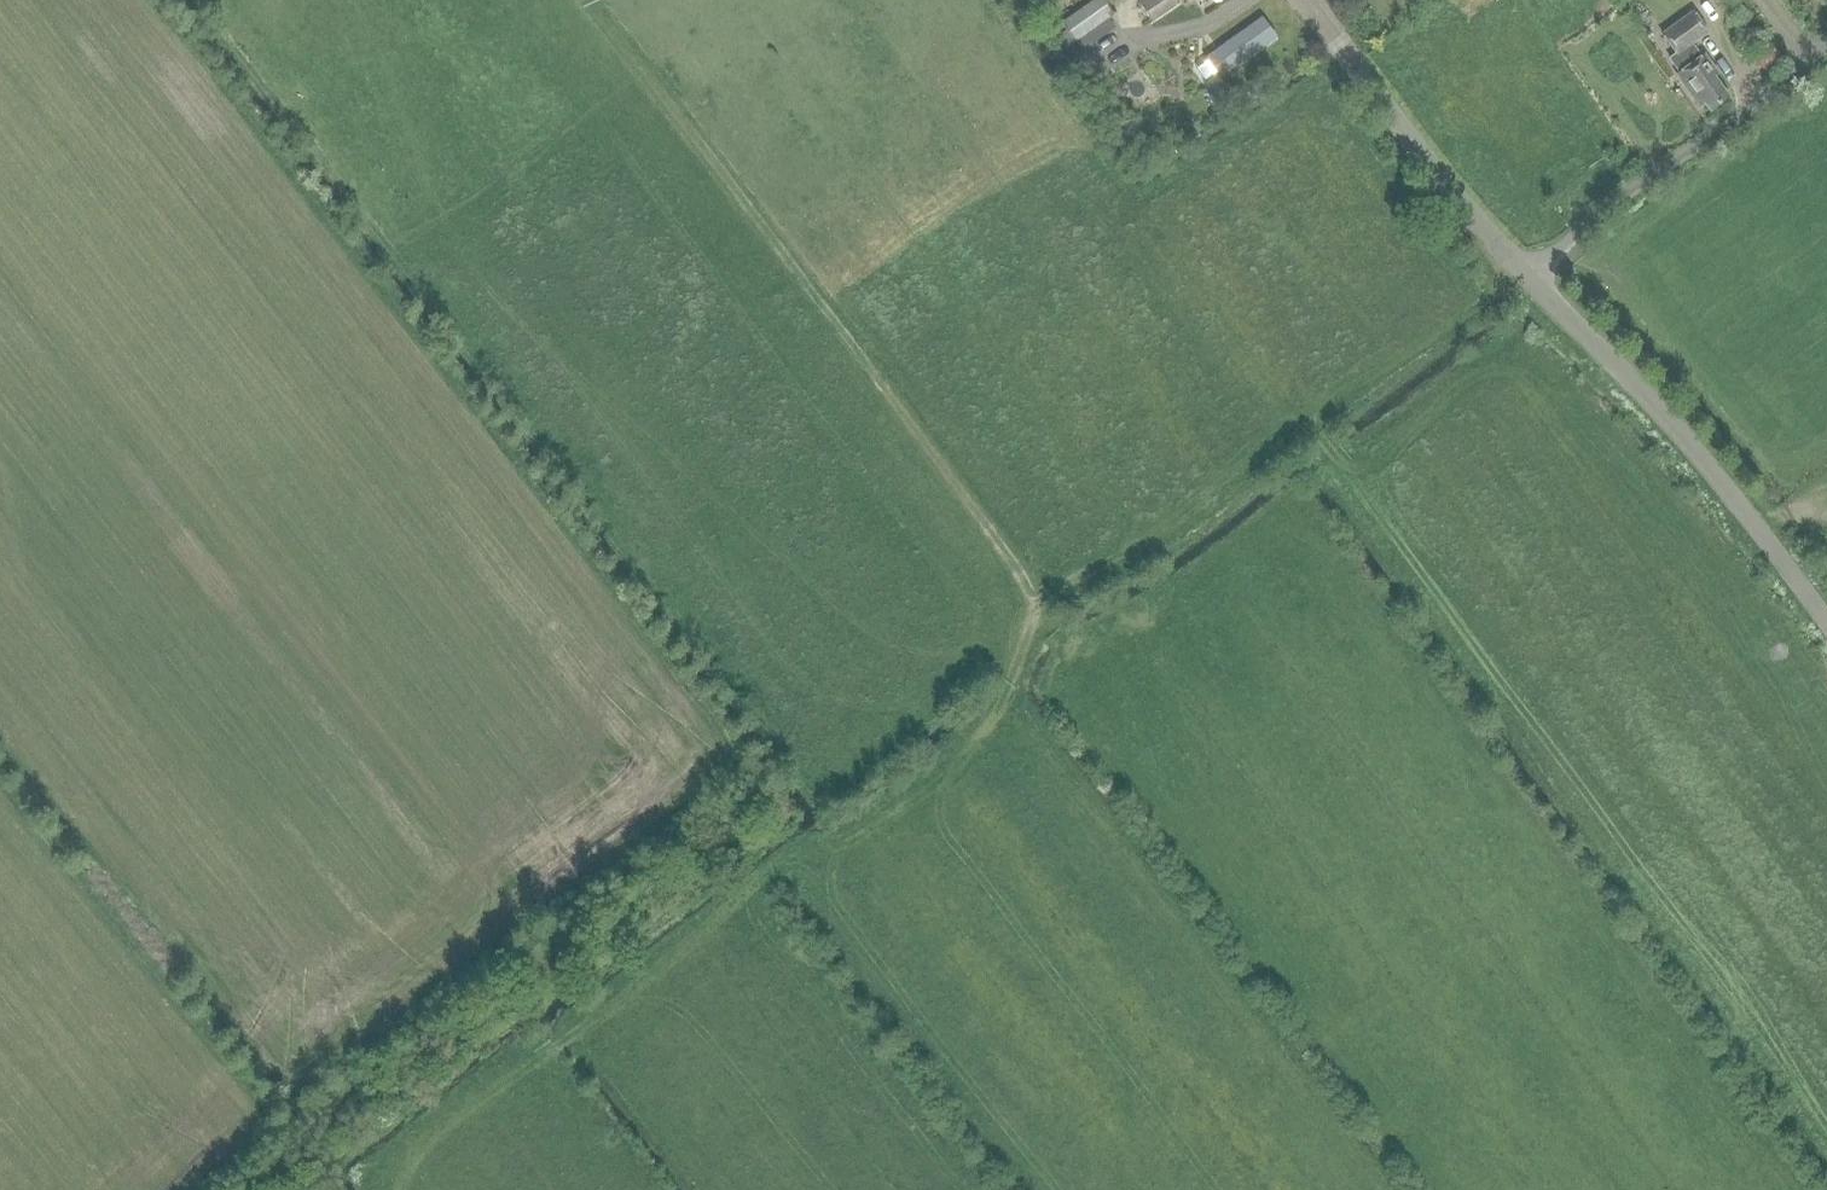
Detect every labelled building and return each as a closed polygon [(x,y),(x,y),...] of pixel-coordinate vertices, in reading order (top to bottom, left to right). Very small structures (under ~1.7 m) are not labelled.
[(1062,23),(1066,29),(1075,41),(1113,14),(1103,0),(1094,0),(1062,23)] [(1138,2),(1151,21),(1178,3),(1177,0),(1141,0),(1138,2)] [(1709,33),(1693,11),(1662,33),(1670,45),(1665,48),(1681,71),(1677,75),(1698,106),(1704,102),(1709,110),(1725,98),(1710,75),(1714,73),(1704,59),(1702,60),(1691,45),(1709,33)] [(1260,19),(1205,58),(1219,78),(1275,38),(1260,19)] [(1209,98),(1217,110),(1229,102),(1222,90),(1209,98)]
